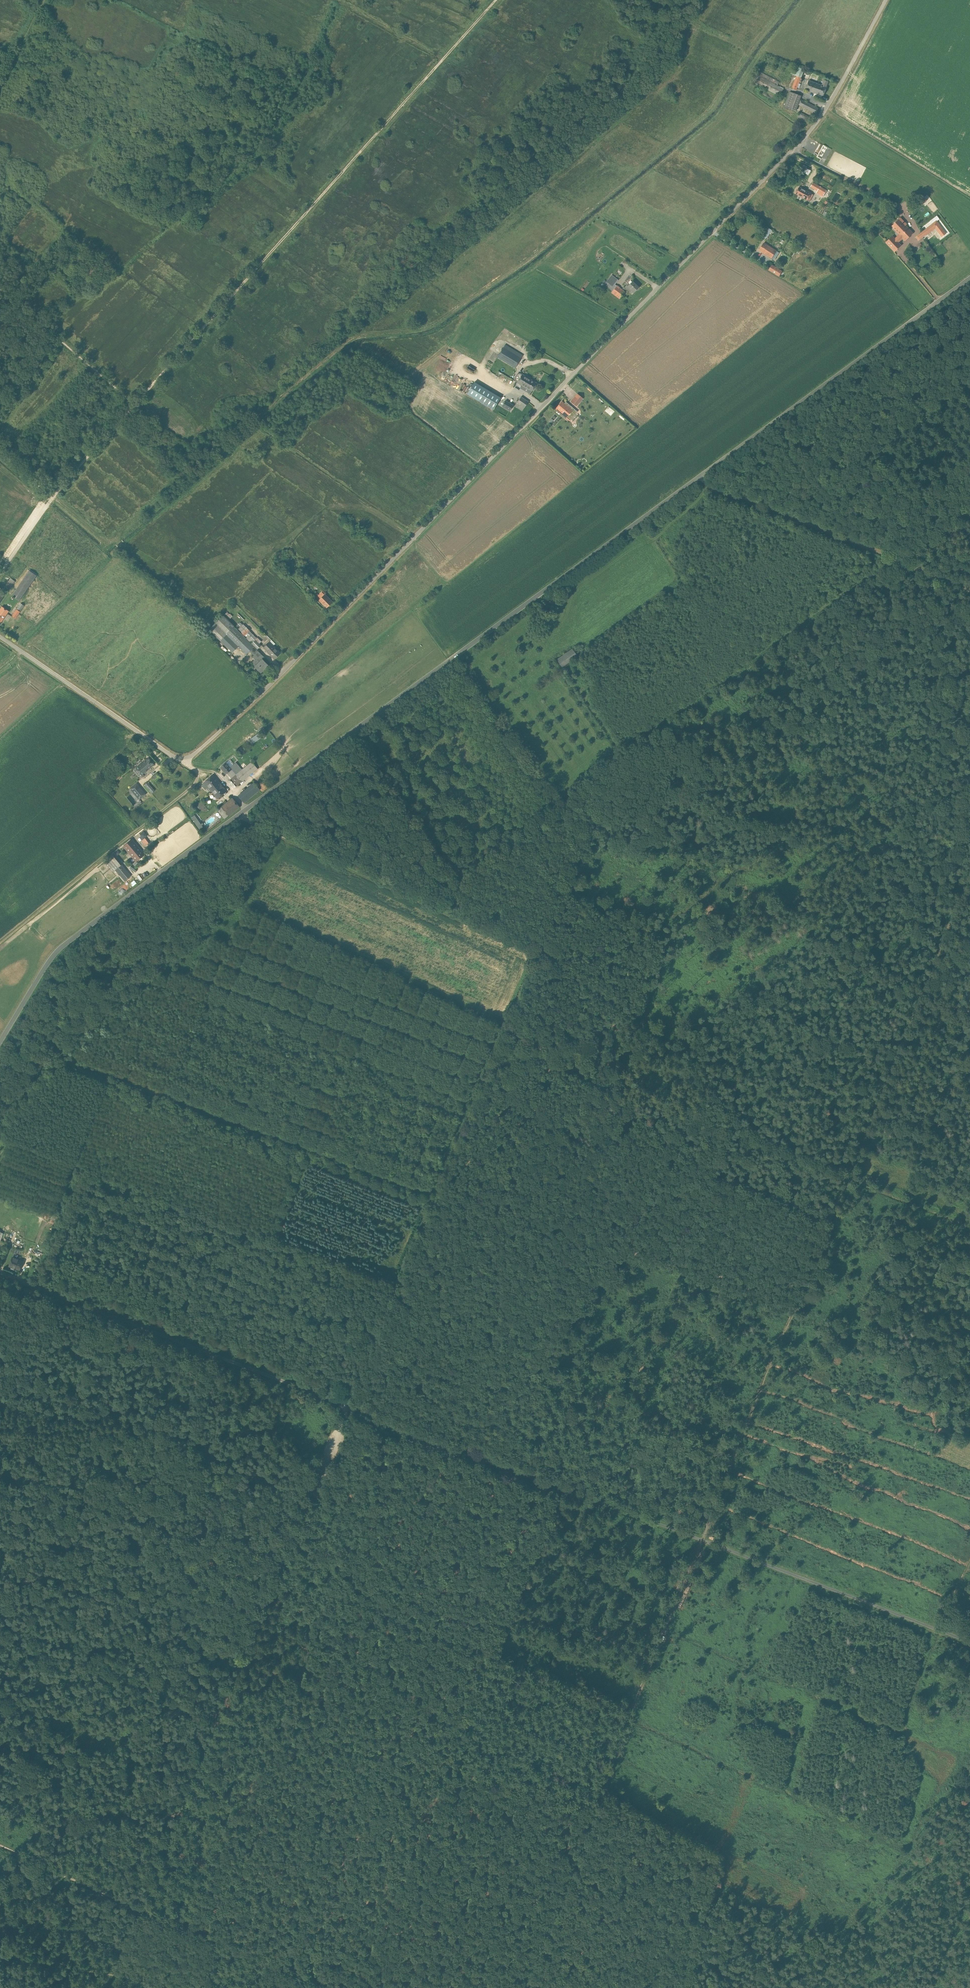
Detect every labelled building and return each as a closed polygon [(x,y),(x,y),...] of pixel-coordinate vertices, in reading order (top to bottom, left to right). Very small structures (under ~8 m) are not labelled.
[(791,88),(797,90),(804,69),(798,67),(791,88)] [(778,85),(779,81),(759,71),(754,82),(781,94),(784,88),(778,85)] [(805,90),(823,96),(826,87),(827,87),(829,81),(824,80),(822,85),(809,80),(805,90)] [(784,107),(796,111),(801,95),(789,91),(784,107)] [(819,107),(801,98),(798,105),(815,114),(819,107)] [(809,175),(812,170),(807,167),(807,166),(804,164),(800,170),(809,175)] [(813,182),(810,187),(817,191),(816,193),(823,197),(824,195),(827,191),(827,190),(820,186),(813,182)] [(799,186),(795,194),(807,200),(808,200),(811,193),(812,193),(811,193),(808,191),(799,186)] [(920,206),(927,200),(923,196),(917,203),(920,206)] [(906,224),(901,219),(892,227),(905,240),(913,233),(905,225),(906,224)] [(937,221),(918,236),(920,239),(926,235),(927,235),(936,228),(942,236),(946,233),(937,221)] [(761,236),(766,239),(772,231),(767,228),(761,236)] [(901,246),(893,237),(887,243),(895,251),(901,246)] [(759,250),(772,258),(777,251),(764,242),(759,250)] [(782,272),(772,265),(768,271),(779,277),(782,272)] [(620,299),(625,292),(617,285),(615,284),(618,280),(612,275),(603,286),(611,293),(620,299)] [(628,284),(625,287),(631,294),(633,292),(634,292),(639,287),(632,281),(629,285),(628,284)] [(515,368),(521,358),(523,355),(519,352),(517,355),(503,347),(497,357),(515,368)] [(528,384),(531,379),(522,374),(520,373),(518,374),(514,379),(515,381),(517,382),(522,385),(524,381),(528,384)] [(537,383),(531,380),(531,379),(528,384),(524,381),(522,385),(521,385),(532,392),(537,383)] [(467,394),(493,410),(500,398),(474,382),(467,394)] [(577,394),(571,401),(576,405),(582,398),(577,394)] [(523,411),(529,401),(520,396),(514,406),(523,411)] [(502,406),(510,411),(513,405),(505,401),(502,406)] [(562,401),(556,408),(566,417),(572,410),(562,401)] [(12,595),(20,601),(37,575),(29,570),(12,595)] [(9,590),(16,581),(11,578),(5,586),(9,590)] [(307,593),(311,596),(313,594),(310,591),(309,590),(310,589),(306,586),(303,588),(307,592),(307,593)] [(323,590),(316,597),(319,599),(318,600),(326,608),(333,601),(325,594),(326,593),(323,590)] [(12,616),(16,619),(17,616),(19,614),(21,611),(20,611),(25,606),(21,603),(17,609),(12,616)] [(2,606),(0,609),(0,622),(1,623),(9,611),(2,606)] [(224,615),(209,629),(232,652),(238,646),(246,655),(250,651),(253,655),(254,655),(253,657),(255,659),(259,662),(255,666),(256,667),(254,669),(258,673),(260,672),(261,672),(268,665),(262,659),(264,657),(254,647),(251,644),(246,638),(237,630),(234,626),(224,615)] [(252,643),(251,644),(257,649),(261,645),(259,644),(255,639),(252,643)] [(267,652),(274,659),(280,653),(273,646),(269,642),(263,648),(267,652)] [(573,649),(557,660),(562,667),(578,655),(573,649)] [(136,768),(134,769),(140,776),(141,775),(154,764),(149,757),(136,768)] [(235,767),(229,760),(221,768),(226,774),(228,773),(232,770),(235,767)] [(232,779),(237,786),(257,768),(252,762),(236,775),(232,779)] [(232,770),(228,773),(232,779),(236,775),(232,770)] [(114,782),(121,777),(117,772),(111,777),(114,782)] [(157,773),(150,779),(155,784),(162,778),(157,773)] [(214,775),(205,782),(206,783),(202,785),(206,789),(209,787),(212,790),(220,783),(214,775)] [(155,790),(147,781),(144,785),(152,793),(155,790)] [(249,798),(260,789),(254,781),(243,791),(249,798)] [(137,783),(130,789),(139,800),(146,794),(137,783)] [(220,783),(212,790),(212,791),(209,794),(215,801),(227,791),(220,783)] [(233,798),(222,807),(230,816),(241,807),(233,798)] [(184,799),(179,803),(186,812),(190,809),(184,799)] [(230,816),(222,807),(218,810),(226,819),(230,816)] [(203,825),(195,814),(190,817),(198,828),(203,825)] [(131,839),(123,846),(128,852),(136,845),(131,839)] [(136,845),(128,852),(136,861),(144,854),(136,845)] [(122,864),(113,855),(109,858),(118,868),(122,864)] [(21,1247),(17,1246),(13,1254),(18,1256),(21,1247)] [(18,1256),(13,1254),(10,1263),(20,1267),(23,1258),(18,1256)]
